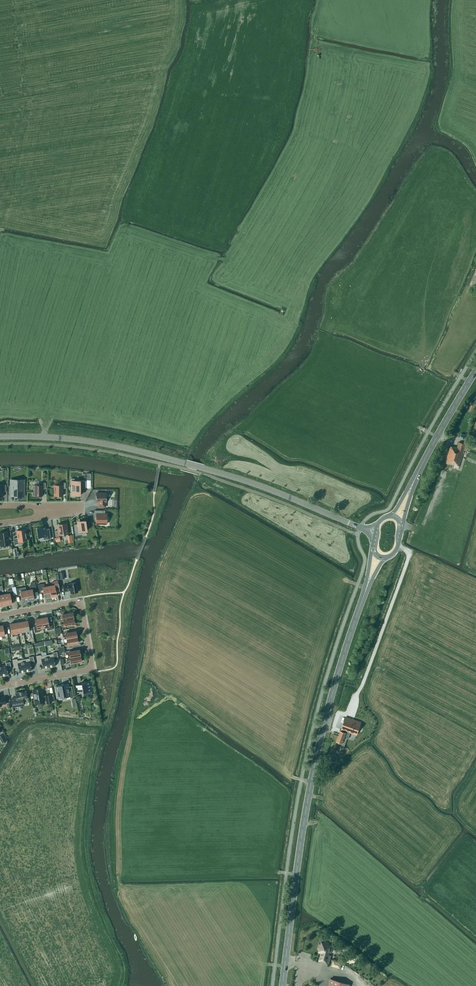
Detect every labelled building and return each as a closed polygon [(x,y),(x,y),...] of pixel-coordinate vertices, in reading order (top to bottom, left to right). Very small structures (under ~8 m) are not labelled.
[(447,462),(455,465),(459,466),(464,450),(465,444),(459,442),(457,447),(454,447),(451,446),(447,457),(448,458),(447,462)] [(75,496),(80,496),(80,487),(87,487),(87,481),(74,481),(74,478),(71,478),(71,486),(69,486),(69,490),(71,490),(71,495),(75,495),(75,496)] [(19,496),(24,496),(24,480),(18,480),(18,479),(17,479),(17,480),(10,480),(10,495),(15,496),(19,496)] [(63,489),(66,488),(66,482),(59,483),(59,485),(54,485),(54,496),(63,496),(63,489)] [(39,485),(34,485),(34,491),(32,491),(32,496),(43,496),(43,489),(46,489),(46,483),(39,483),(39,485)] [(96,493),(96,502),(98,502),(98,507),(105,507),(105,502),(106,502),(106,493),(96,493)] [(107,514),(105,514),(105,510),(96,510),(96,524),(107,524),(107,514)] [(80,521),(80,524),(78,524),(74,524),(75,535),(82,534),(81,531),(87,531),(85,521),(80,521)] [(57,526),(58,530),(55,531),(55,537),(59,536),(59,535),(68,534),(67,523),(60,524),(60,526),(57,526)] [(36,528),(37,528),(38,537),(43,537),(44,539),(51,538),(49,528),(45,529),(43,529),(42,527),(36,528)] [(13,538),(14,544),(22,543),(22,541),(27,540),(26,529),(16,530),(17,537),(13,538)] [(0,533),(0,545),(0,546),(9,545),(7,532),(0,533)] [(49,586),(51,597),(53,596),(57,595),(56,592),(60,591),(58,581),(52,582),(52,585),(49,586)] [(69,583),(69,584),(63,585),(64,591),(70,590),(71,593),(78,592),(76,582),(69,583)] [(43,590),(45,598),(48,597),(51,597),(49,586),(45,586),(44,583),(38,584),(39,590),(43,590)] [(36,585),(30,586),(30,589),(26,590),(28,601),(31,601),(31,600),(34,600),(33,592),(37,591),(36,585)] [(21,594),(22,602),(26,601),(28,601),(26,590),(23,591),(21,587),(16,588),(17,595),(21,594)] [(8,604),(12,604),(10,596),(14,595),(13,589),(8,590),(7,594),(4,594),(6,605),(9,605),(8,604)] [(59,618),(60,621),(63,620),(74,618),(73,612),(62,614),(62,618),(59,618)] [(47,630),(53,629),(51,623),(48,624),(47,617),(41,618),(43,628),(46,627),(47,630)] [(33,626),(35,633),(40,632),(40,628),(43,628),(41,618),(35,619),(37,626),(33,626)] [(64,623),(60,624),(61,627),(75,624),(74,618),(63,620),(64,623)] [(27,634),(30,633),(27,621),(21,622),(23,631),(27,631),(27,634)] [(21,635),(24,635),(23,631),(21,622),(16,623),(17,633),(21,632),(21,635)] [(64,643),(64,645),(78,643),(77,637),(66,639),(67,642),(64,643)] [(53,654),(47,655),(49,667),(55,666),(54,660),(58,659),(57,652),(52,653),(53,654)] [(41,655),(36,656),(37,663),(42,662),(43,668),(49,667),(47,655),(41,656),(41,655)] [(29,658),(23,659),(25,672),(32,670),(31,665),(35,664),(33,656),(29,657),(29,658)] [(17,659),(12,659),(14,668),(18,667),(19,673),(25,672),(23,659),(17,660),(17,659)] [(6,665),(0,666),(2,676),(8,675),(7,669),(11,668),(10,662),(5,663),(6,665)] [(82,684),(76,685),(77,692),(83,691),(83,692),(92,691),(90,681),(81,683),(82,684)] [(70,696),(70,698),(74,697),(72,686),(69,687),(68,684),(64,684),(62,684),(62,685),(55,686),(58,699),(70,696)] [(36,705),(44,703),(43,701),(46,701),(47,703),(51,702),(50,695),(43,696),(41,688),(33,690),(36,705)] [(27,699),(26,691),(22,692),(22,691),(19,692),(15,693),(16,698),(11,698),(13,705),(23,703),(23,700),(27,699)] [(350,732),(356,735),(361,722),(346,717),(341,729),(342,729),(341,731),(337,741),(339,742),(338,745),(344,747),(348,736),(349,736),(350,732)] [(319,944),(318,949),(319,949),(319,952),(321,953),(322,953),(319,960),(329,963),(331,955),(329,955),(329,952),(331,953),(332,948),(331,947),(332,945),(329,944),(329,943),(324,941),(324,943),(321,942),(321,944),(319,944)] [(333,960),(331,966),(340,969),(342,962),(333,960)]
